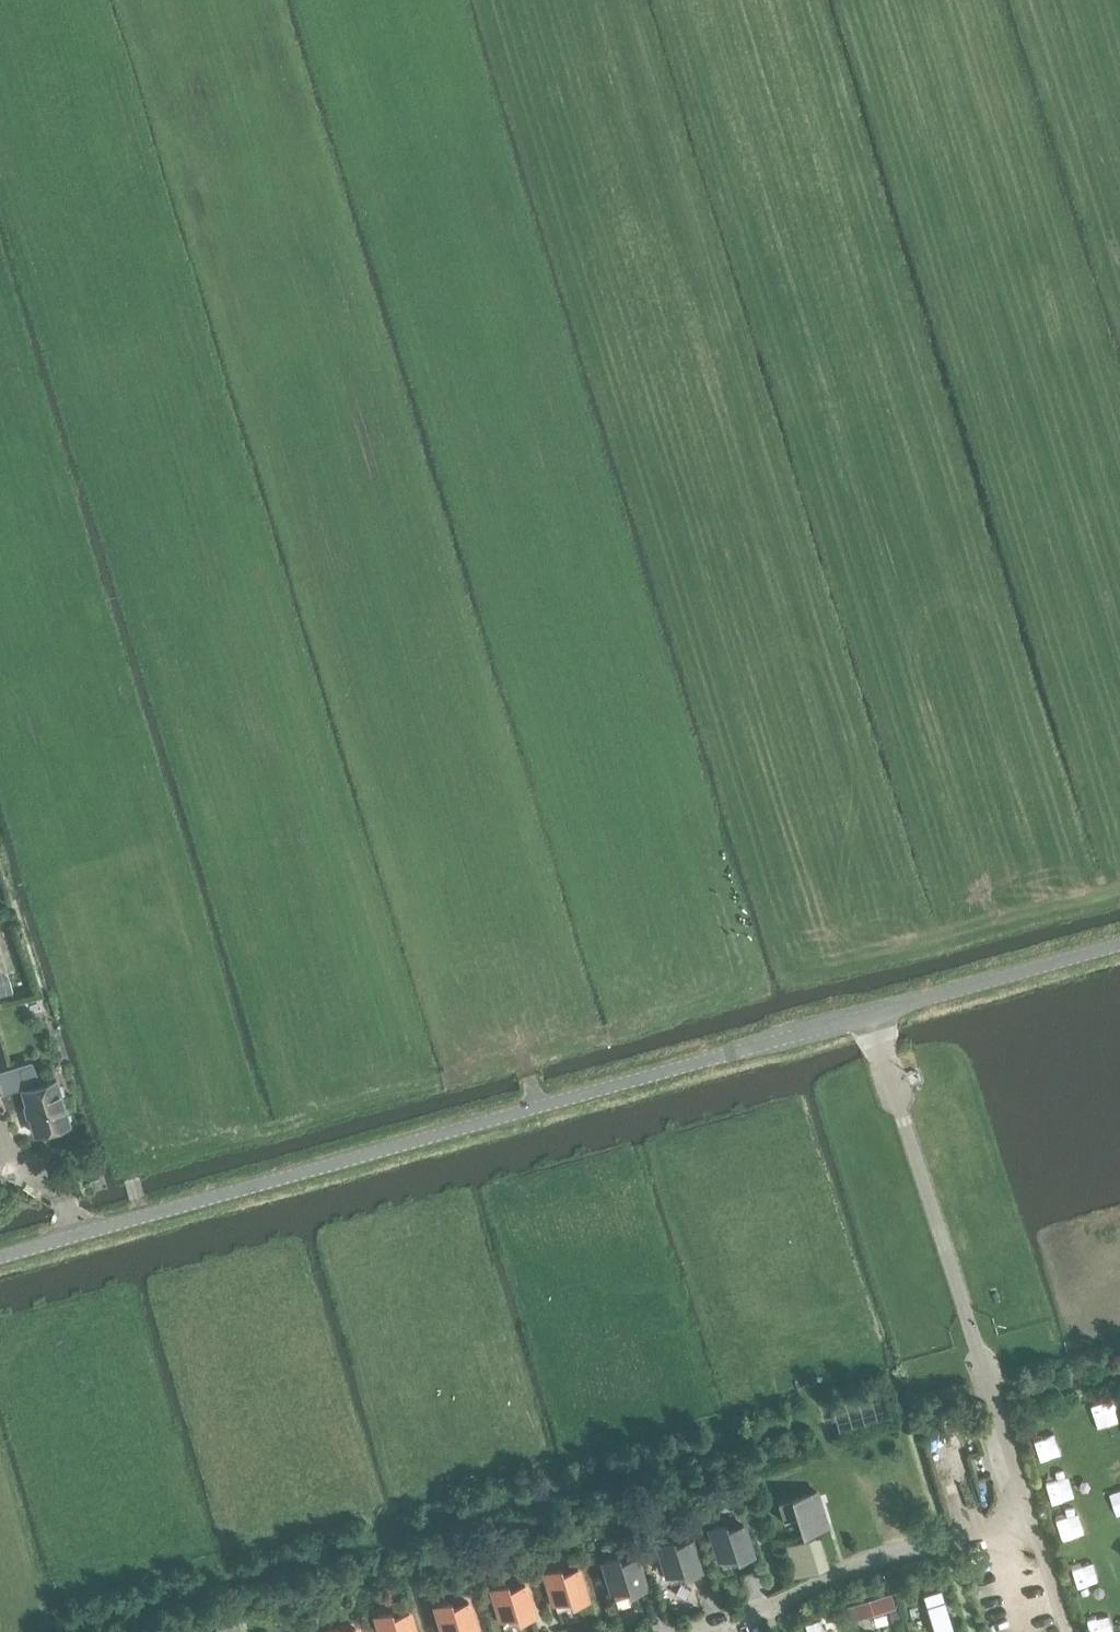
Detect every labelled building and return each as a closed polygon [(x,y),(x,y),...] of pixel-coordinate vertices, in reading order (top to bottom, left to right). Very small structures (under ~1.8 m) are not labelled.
[(0,978),(0,993),(12,989),(8,976),(0,978)] [(28,1063),(16,1067),(27,1107),(26,1107),(28,1115),(31,1115),(36,1132),(69,1123),(56,1078),(37,1083),(28,1063)] [(802,1533),(828,1525),(816,1489),(778,1501),(784,1520),(797,1516),(802,1533)] [(725,1521),(709,1526),(719,1558),(734,1553),(736,1559),(752,1554),(742,1522),(727,1527),(725,1521)] [(816,1534),(785,1543),(794,1577),(826,1567),(816,1534)] [(674,1537),(658,1542),(668,1574),(683,1569),(684,1575),(700,1570),(690,1539),(675,1543),(674,1537)] [(619,1554),(603,1559),(613,1591),(628,1586),(630,1592),(646,1587),(636,1556),(621,1560),(619,1554)] [(561,1565),(545,1570),(554,1602),(569,1597),(571,1603),(587,1598),(577,1567),(562,1571),(561,1565)] [(508,1581),(492,1586),(501,1618),(517,1613),(518,1619),(534,1614),(525,1583),(510,1587),(508,1581)] [(954,1630),(942,1590),(924,1596),(936,1631),(948,1631),(954,1630)] [(848,1604),(852,1619),(896,1606),(891,1591),(848,1604)] [(435,1604),(444,1631),(456,1631),(460,1631),(477,1631),(468,1600),(453,1605),(451,1599),(435,1604)] [(376,1614),(381,1631),(415,1631),(409,1610),(394,1615),(392,1609),(376,1614)] [(806,1622),(809,1631),(823,1631),(819,1618),(806,1622)]
